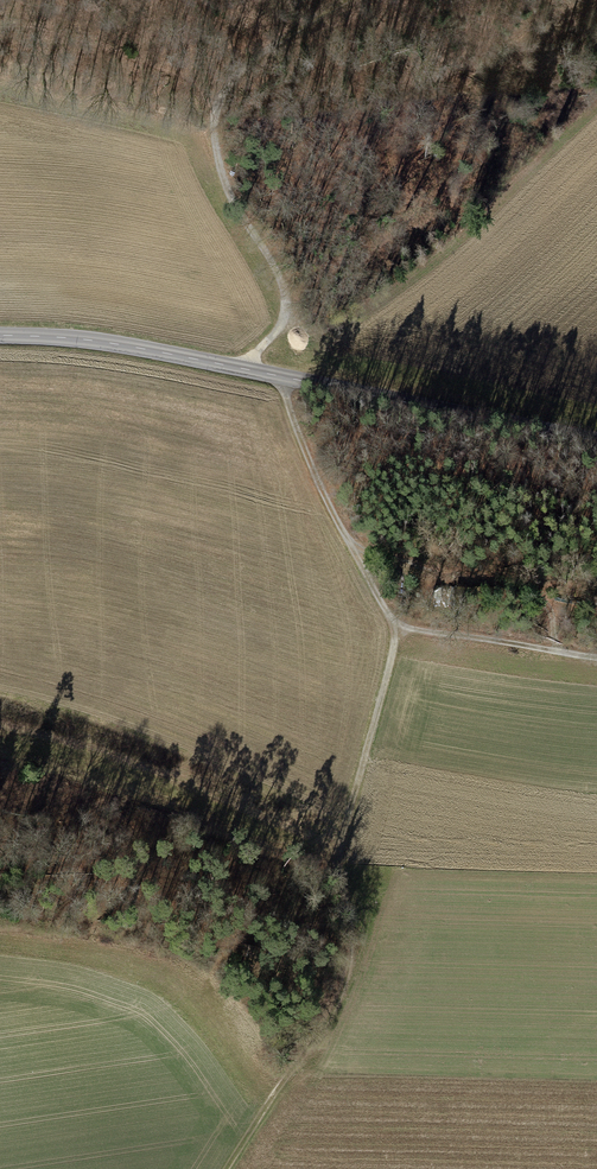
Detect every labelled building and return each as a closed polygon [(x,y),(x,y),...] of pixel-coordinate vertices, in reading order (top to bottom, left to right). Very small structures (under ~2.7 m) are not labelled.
[(264,960),(266,951),(242,945),(240,954),(264,960)]
